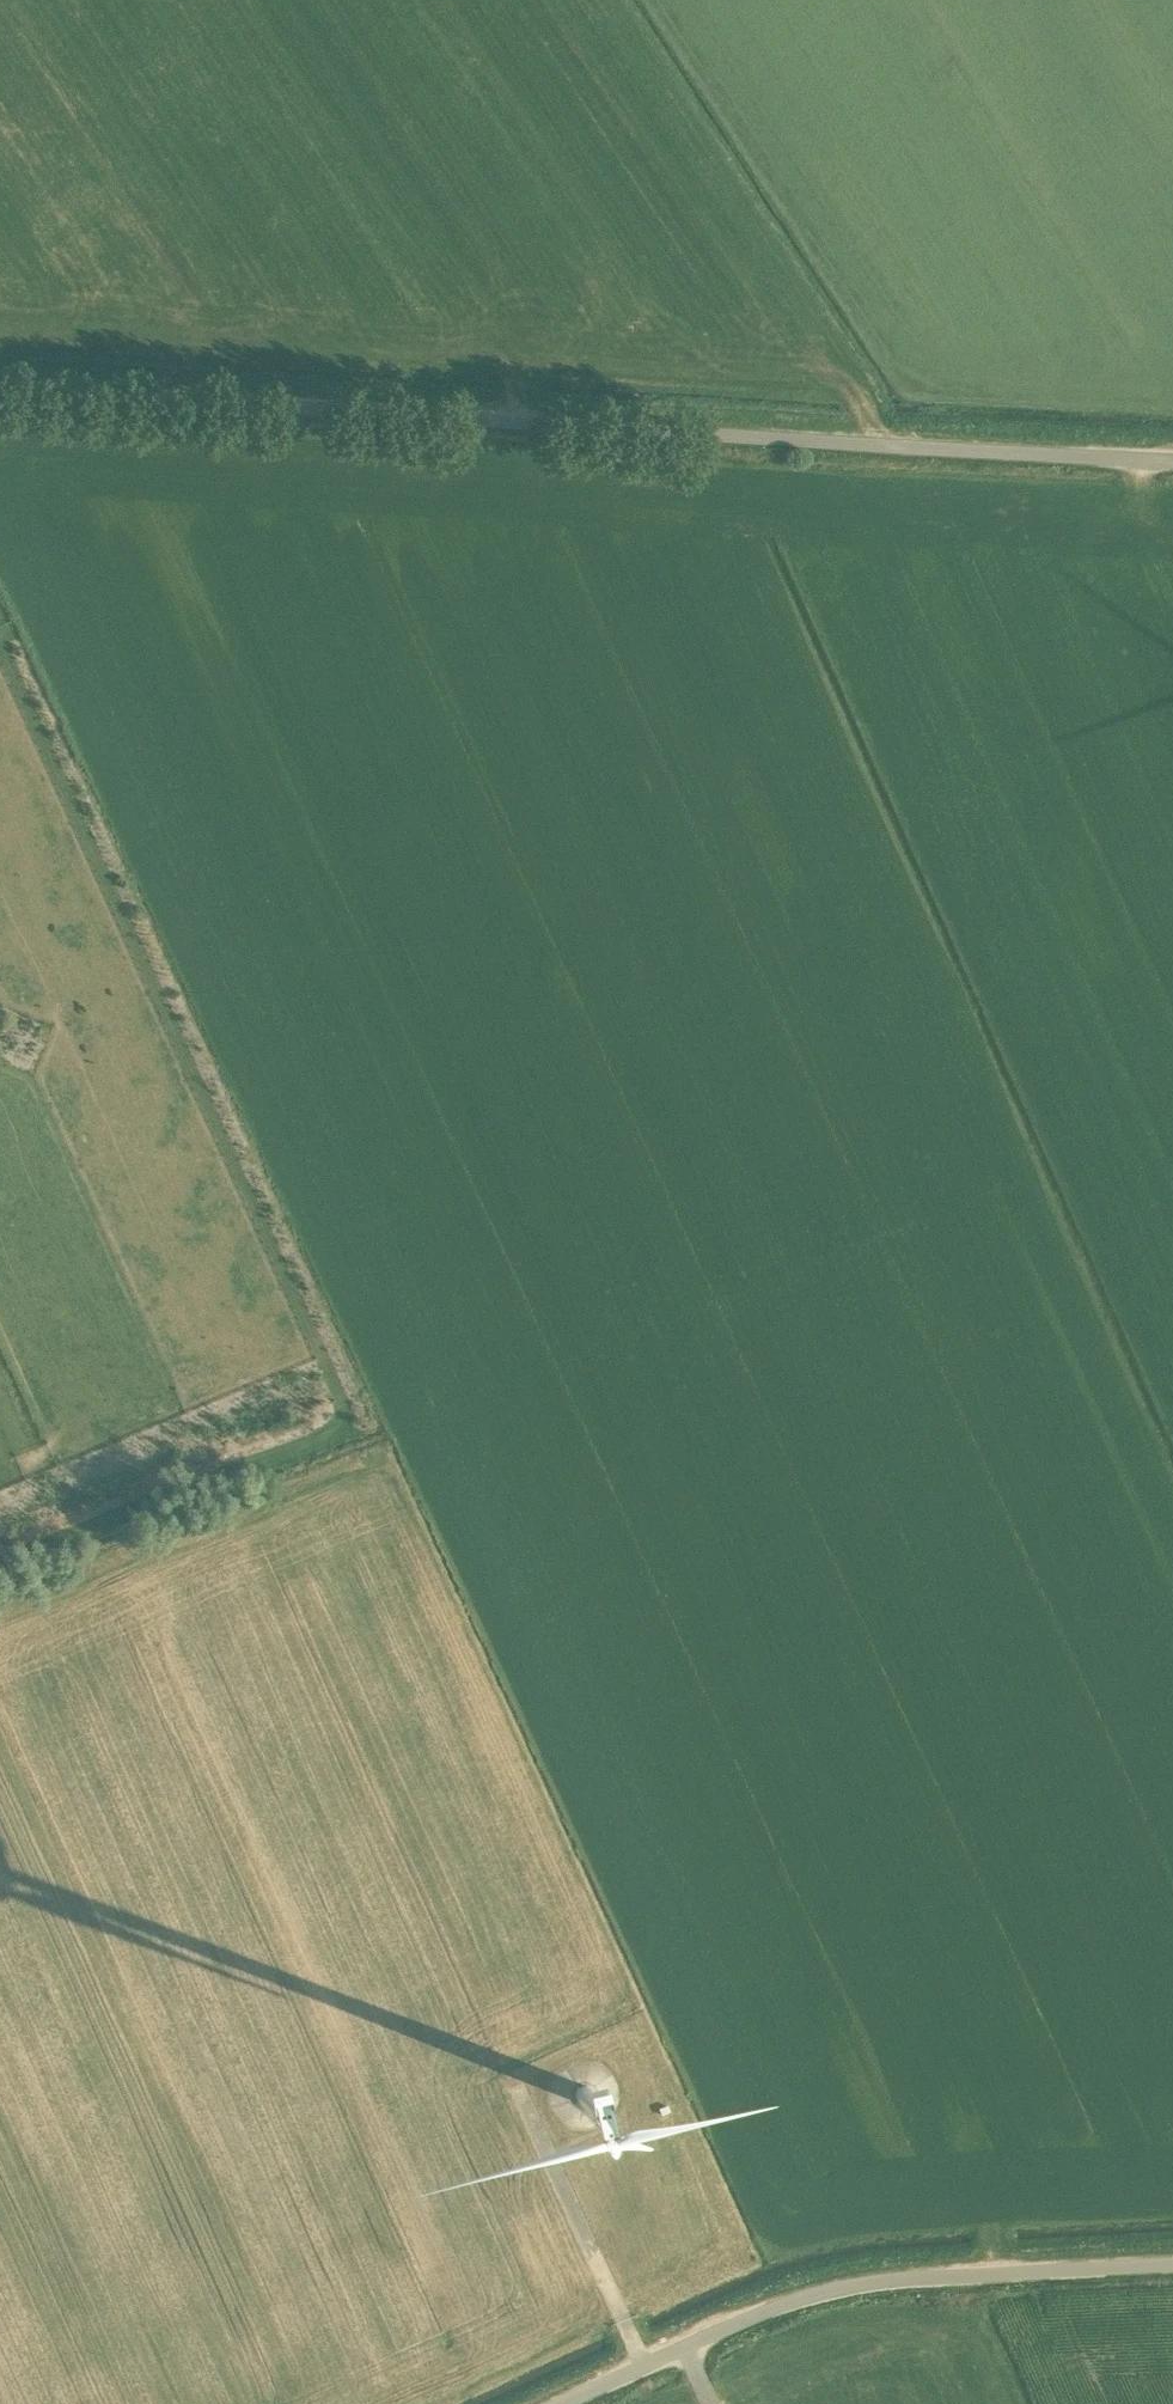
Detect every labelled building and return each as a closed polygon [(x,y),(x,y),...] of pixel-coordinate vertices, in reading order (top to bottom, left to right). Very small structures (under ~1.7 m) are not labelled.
[(583,2105),(585,2105),(586,2105),(587,2105),(588,2104),(589,2104),(590,2103),(591,2102),(592,2101),(593,2100),(593,2099),(594,2098),(594,2097),(594,2095),(594,2094),(594,2093),(593,2092),(593,2091),(592,2090),(591,2089),(590,2088),(589,2087),(588,2087),(587,2086),(586,2086),(585,2086),(583,2086),(582,2086),(581,2087),(580,2087),(579,2088),(578,2089),(577,2090),(576,2091),(576,2092),(575,2093),(575,2094),(575,2095),(575,2097),(575,2098),(576,2099),(576,2100),(577,2101),(578,2102),(579,2103),(580,2104),(581,2104),(582,2105),(583,2105)]
